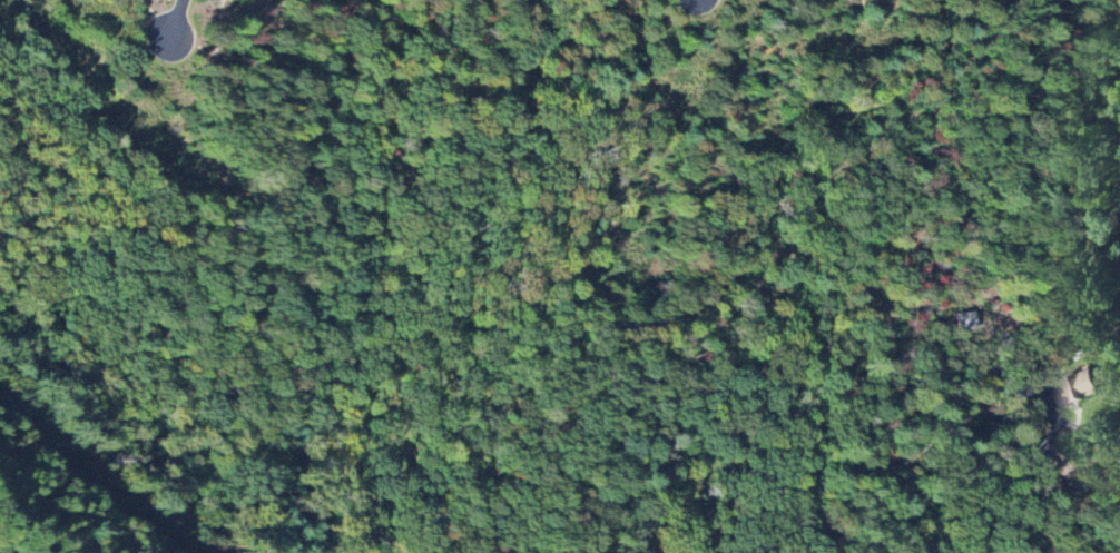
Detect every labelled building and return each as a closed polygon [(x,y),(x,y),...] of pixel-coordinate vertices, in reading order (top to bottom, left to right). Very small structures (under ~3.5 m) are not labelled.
[(1060,409),(1102,391),(1093,369),(1051,387),(1060,409)]
